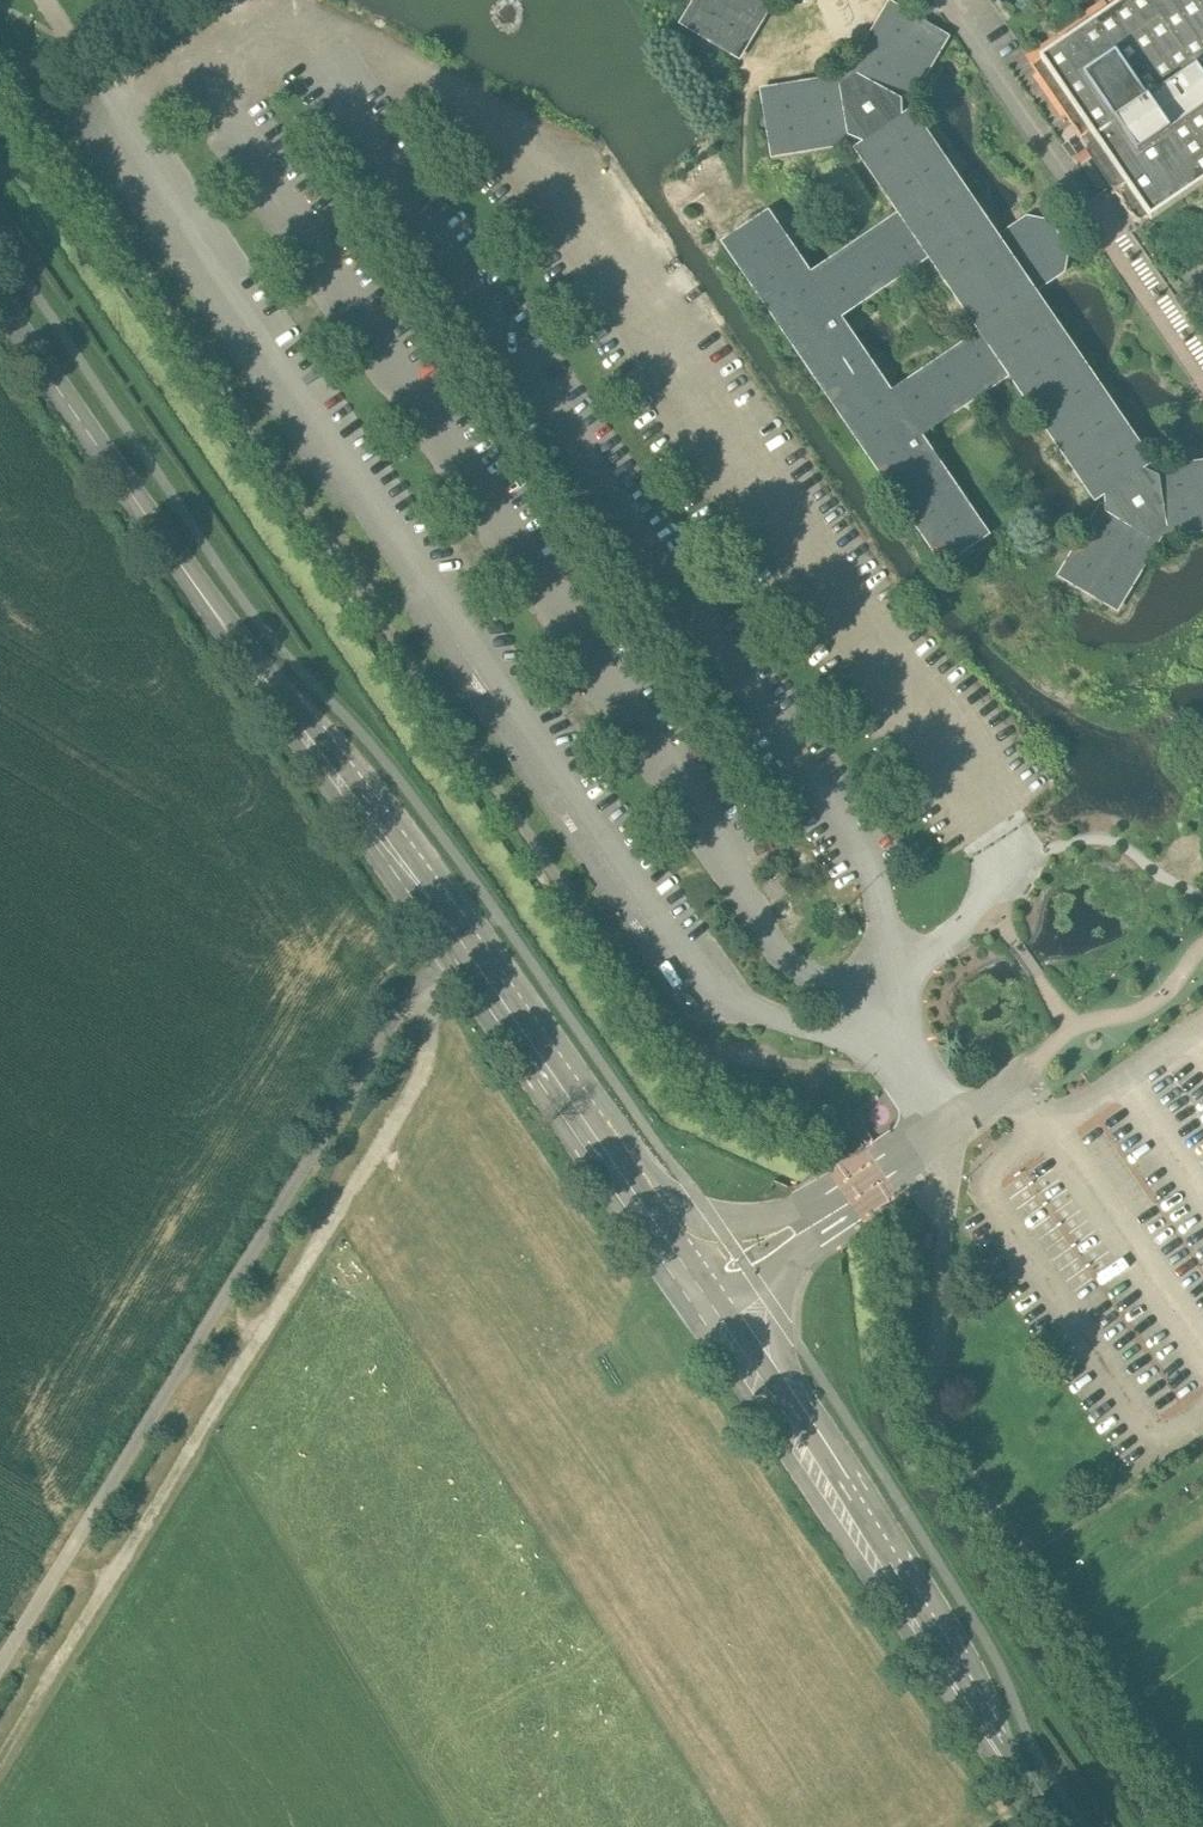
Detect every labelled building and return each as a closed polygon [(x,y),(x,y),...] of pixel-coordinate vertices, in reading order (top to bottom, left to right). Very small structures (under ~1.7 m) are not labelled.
[(685,24),(709,39),(740,57),(773,0),(699,0),(685,24)] [(1041,59),(1129,188),(1152,220),(1202,185),(1202,0),(1127,0),(1041,59)] [(1057,236),(1049,223),(1029,219),(997,240),(912,115),(903,122),(902,112),(902,103),(907,106),(946,38),(919,22),(891,6),(851,73),(856,76),(850,80),(842,85),(841,80),(764,92),(769,123),(775,156),(852,143),(851,138),(859,141),(868,145),(859,151),(903,215),(811,278),(768,216),(727,244),(945,563),(986,535),(919,437),(1011,374),(1097,500),(1106,493),(1106,502),(1107,512),(1102,509),(1062,577),(1088,592),(1117,609),(1157,542),(1152,539),(1159,535),(1166,530),(1167,535),(1202,529),(1202,465),(1157,472),(1158,477),(1149,474),(1140,470),(1150,464),(1032,292),(1064,270),(1068,251),(1057,236)] [(1091,156),(1080,162),(1098,195),(1109,189),(1091,156)]
